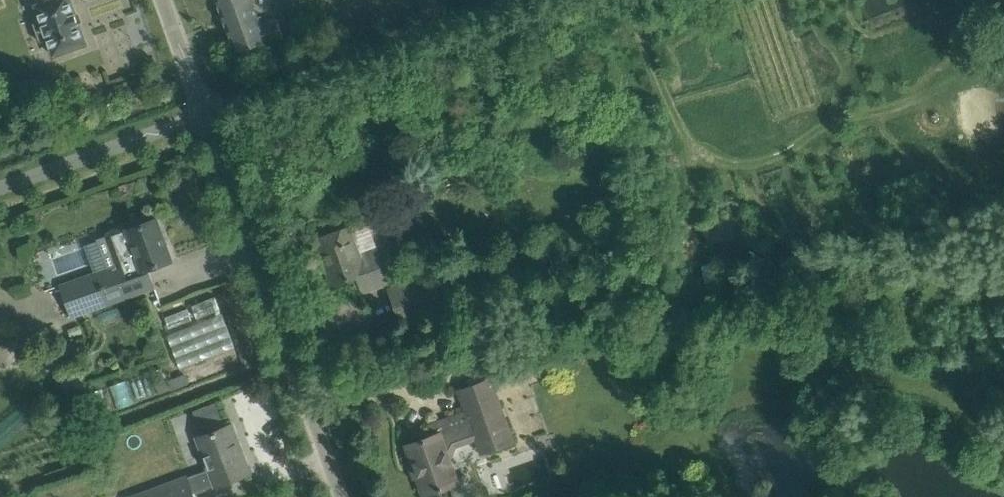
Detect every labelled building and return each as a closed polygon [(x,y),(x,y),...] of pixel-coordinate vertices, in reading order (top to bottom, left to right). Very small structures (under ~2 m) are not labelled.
[(38,3),(35,4),(41,20),(33,23),(40,42),(47,39),(53,55),(86,43),(71,0),(37,0),(38,3)] [(253,1),(252,0),(216,0),(235,51),(283,35),(278,19),(261,25),(253,1)] [(75,320),(131,300),(123,277),(171,260),(157,218),(106,236),(113,255),(117,265),(62,285),(75,320)] [(316,239),(333,284),(357,275),(363,291),(389,281),(377,249),(360,256),(349,227),(316,239)] [(764,257),(727,265),(730,283),(768,274),(767,270),(773,269),(771,259),(765,260),(764,257)] [(468,259),(451,266),(388,288),(402,326),(464,303),(461,293),(478,288),(468,259)] [(173,334),(168,336),(180,368),(217,354),(200,307),(168,320),(173,334)] [(457,483),(450,464),(456,446),(476,439),(481,453),(515,441),(493,378),(460,389),(468,410),(430,424),(434,435),(407,445),(425,494),(457,483)] [(193,493),(249,472),(232,425),(198,438),(209,469),(134,496),(195,496),(193,493)]
